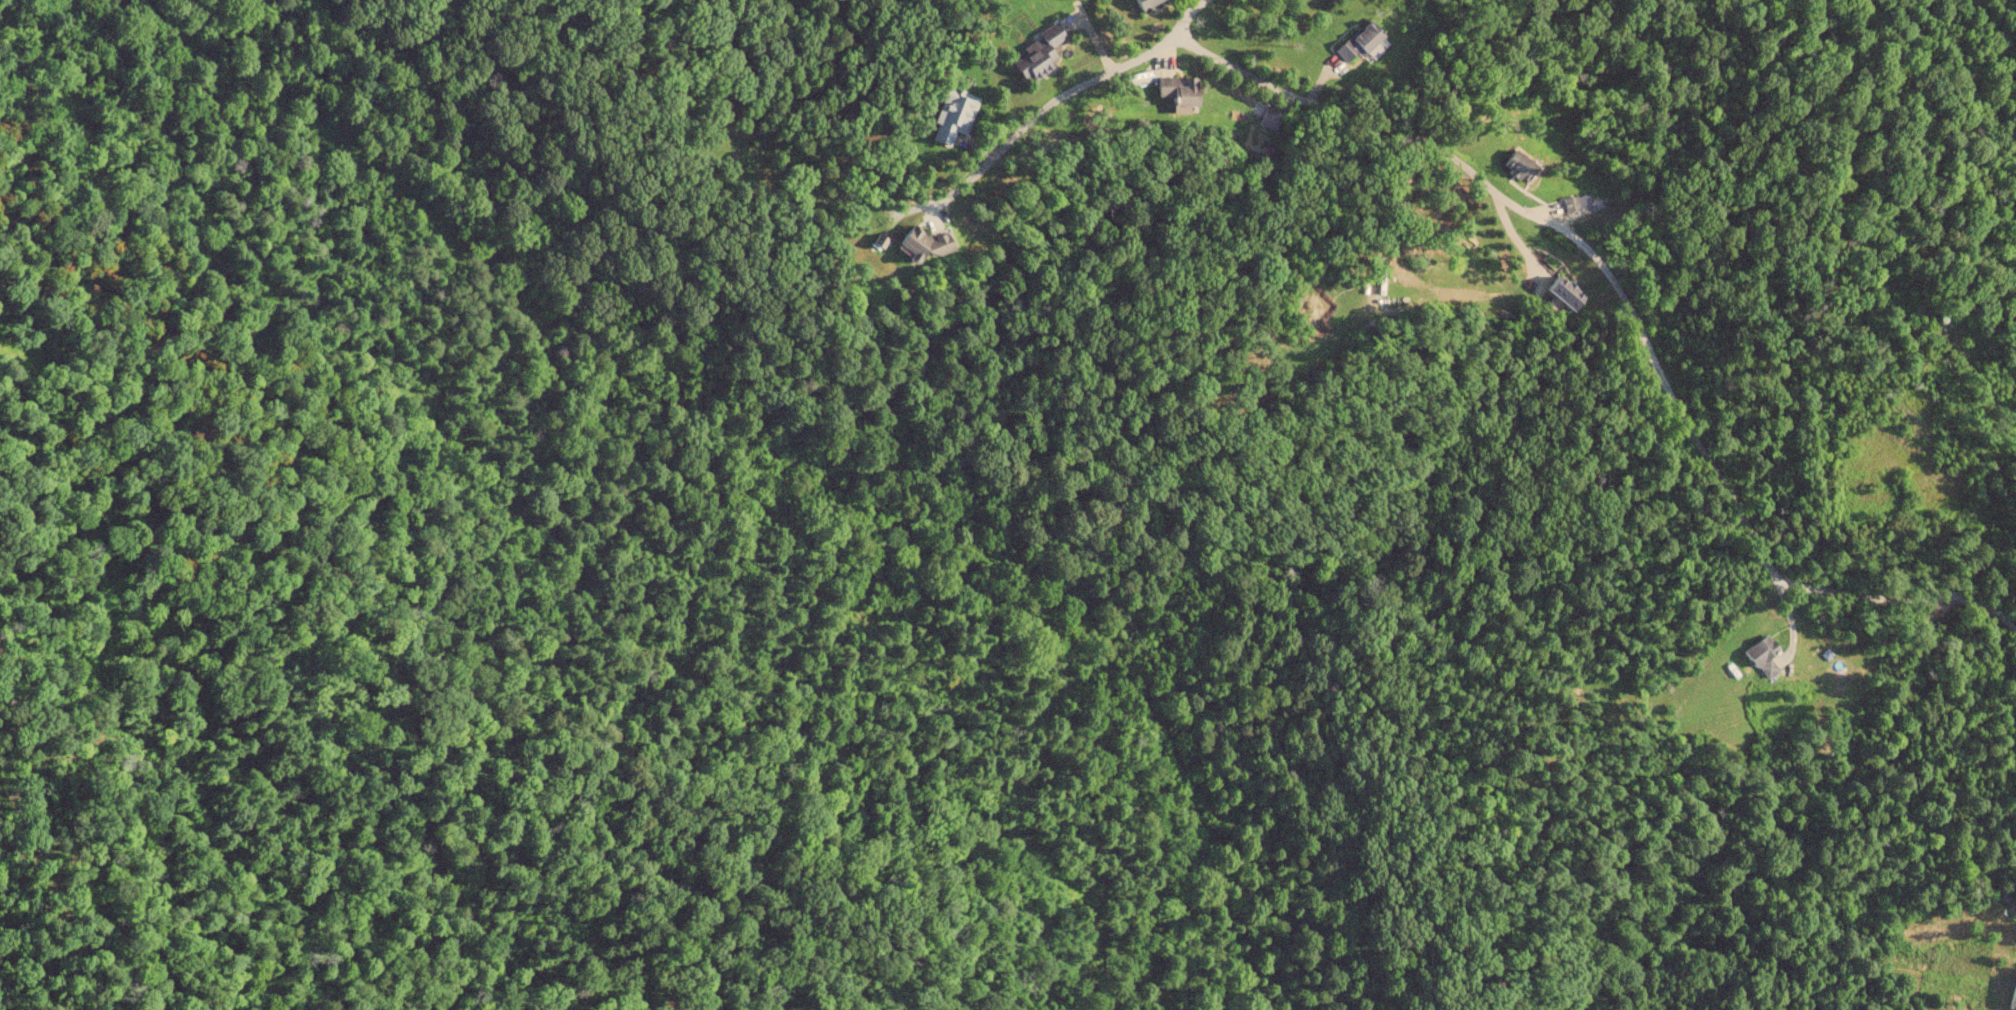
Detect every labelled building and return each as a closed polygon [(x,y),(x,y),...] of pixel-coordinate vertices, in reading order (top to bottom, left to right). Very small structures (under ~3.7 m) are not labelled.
[(1139,11),(1160,0),(1134,0),(1139,11)] [(1383,36),(1367,19),(1334,50),(1345,62),(1356,52),(1361,56),(1383,36)] [(1033,79),(1053,67),(1048,60),(1056,56),(1050,47),(1065,38),(1055,21),(1031,36),(1034,41),(1021,49),(1024,53),(1011,61),(1022,79),(1029,74),(1033,79)] [(1195,106),(1194,76),(1157,77),(1157,96),(1171,96),(1172,113),(1187,113),(1187,106),(1195,106)] [(978,96),(946,86),(929,139),(948,145),(953,131),(966,135),(978,96)] [(1541,165),(1510,148),(1499,168),(1530,185),(1541,165)] [(951,240),(940,231),(934,240),(912,223),(897,243),(910,252),(907,256),(916,263),(921,255),(933,264),(951,240)] [(1569,311),(1582,296),(1557,274),(1544,289),(1569,311)] [(1742,650),(1763,680),(1778,670),(1768,656),(1778,650),(1766,633),(1742,650)] [(2012,975),(2007,1008),(2015,1009),(2015,976),(2012,975)]
